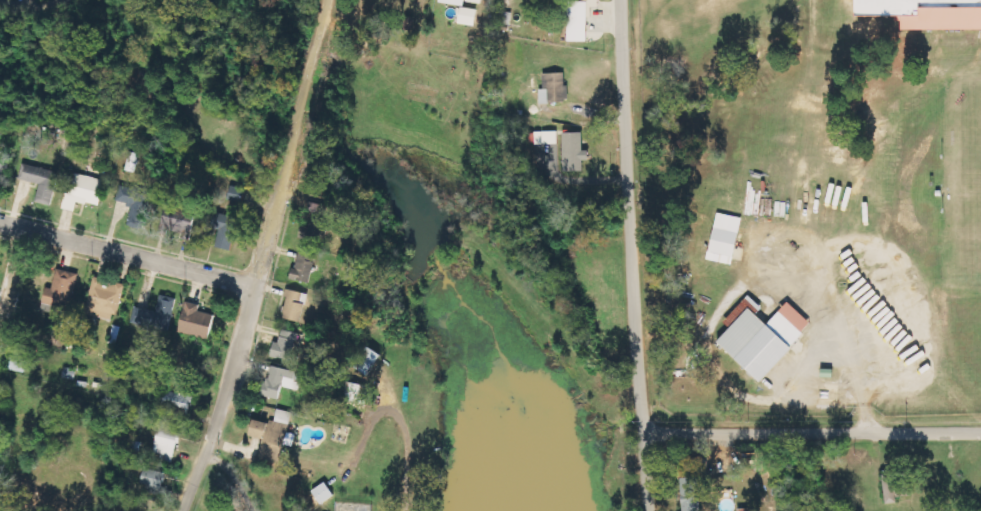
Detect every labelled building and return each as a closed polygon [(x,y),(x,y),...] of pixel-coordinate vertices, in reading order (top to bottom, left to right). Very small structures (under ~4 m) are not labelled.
[(570,22),(570,43),(588,43),(589,0),(573,0),(573,2),(563,2),(562,22),(570,22)] [(861,15),(904,14),(904,30),(980,29),(980,0),(861,0),(861,15)] [(460,25),(476,27),(479,11),(462,8),(460,25)] [(567,73),(544,74),(544,89),(540,89),(540,104),(568,103),(567,73)] [(558,144),(558,131),(542,132),(543,144),(558,144)] [(584,132),(564,133),(565,172),(585,172),(584,160),(591,160),(590,150),(584,151),(584,132)] [(2,192),(9,153),(0,151),(0,192),(2,192)] [(20,179),(40,184),(37,203),(53,206),(60,172),(23,164),(20,179)] [(63,209),(76,212),(78,202),(99,206),(104,179),(75,174),(71,194),(66,194),(63,209)] [(128,226),(146,230),(153,193),(120,186),(117,202),(132,205),(128,226)] [(307,212),(326,218),(329,208),(311,201),(307,212)] [(160,229),(192,237),(198,213),(166,205),(160,229)] [(216,247),(232,251),(240,219),(217,213),(213,228),(220,230),(216,247)] [(743,218),(719,213),(710,260),(734,265),(743,218)] [(312,283),(317,256),(298,252),(293,279),(312,283)] [(80,275),(58,268),(52,289),(48,288),(43,304),(69,312),(80,275)] [(86,314),(117,322),(126,286),(95,277),(86,314)] [(308,294),(289,290),(283,319),(302,322),(308,294)] [(158,311),(135,308),(132,325),(171,331),(175,298),(160,296),(158,311)] [(719,343),(762,382),(814,326),(790,302),(769,325),(759,315),(764,309),(750,296),(726,322),(732,328),(719,343)] [(199,312),(201,305),(186,302),(180,333),(210,339),(215,315),(199,312)] [(275,342),(271,356),(294,362),(301,334),(283,330),(280,343),(275,342)] [(352,368),(371,376),(381,353),(362,345),(352,368)] [(25,373),(27,361),(11,358),(9,370),(25,373)] [(297,371),(270,366),(264,396),(280,400),(283,387),(298,391),(301,379),(295,378),(297,371)] [(367,403),(370,387),(350,383),(346,399),(367,403)] [(194,397),(167,392),(164,408),(192,413),(194,397)] [(264,439),(260,467),(276,470),(279,448),(285,449),(288,434),(292,412),(277,410),(275,423),(255,420),(252,437),(264,439)] [(173,458),(180,435),(160,429),(153,452),(173,458)] [(147,493),(162,495),(165,472),(144,469),(142,485),(148,486),(147,493)] [(901,474),(885,475),(886,504),(899,504),(899,492),(907,491),(907,485),(902,485),(901,474)] [(700,478),(682,478),(683,510),(701,510),(700,478)] [(313,491),(321,505),(335,497),(327,483),(313,491)]
